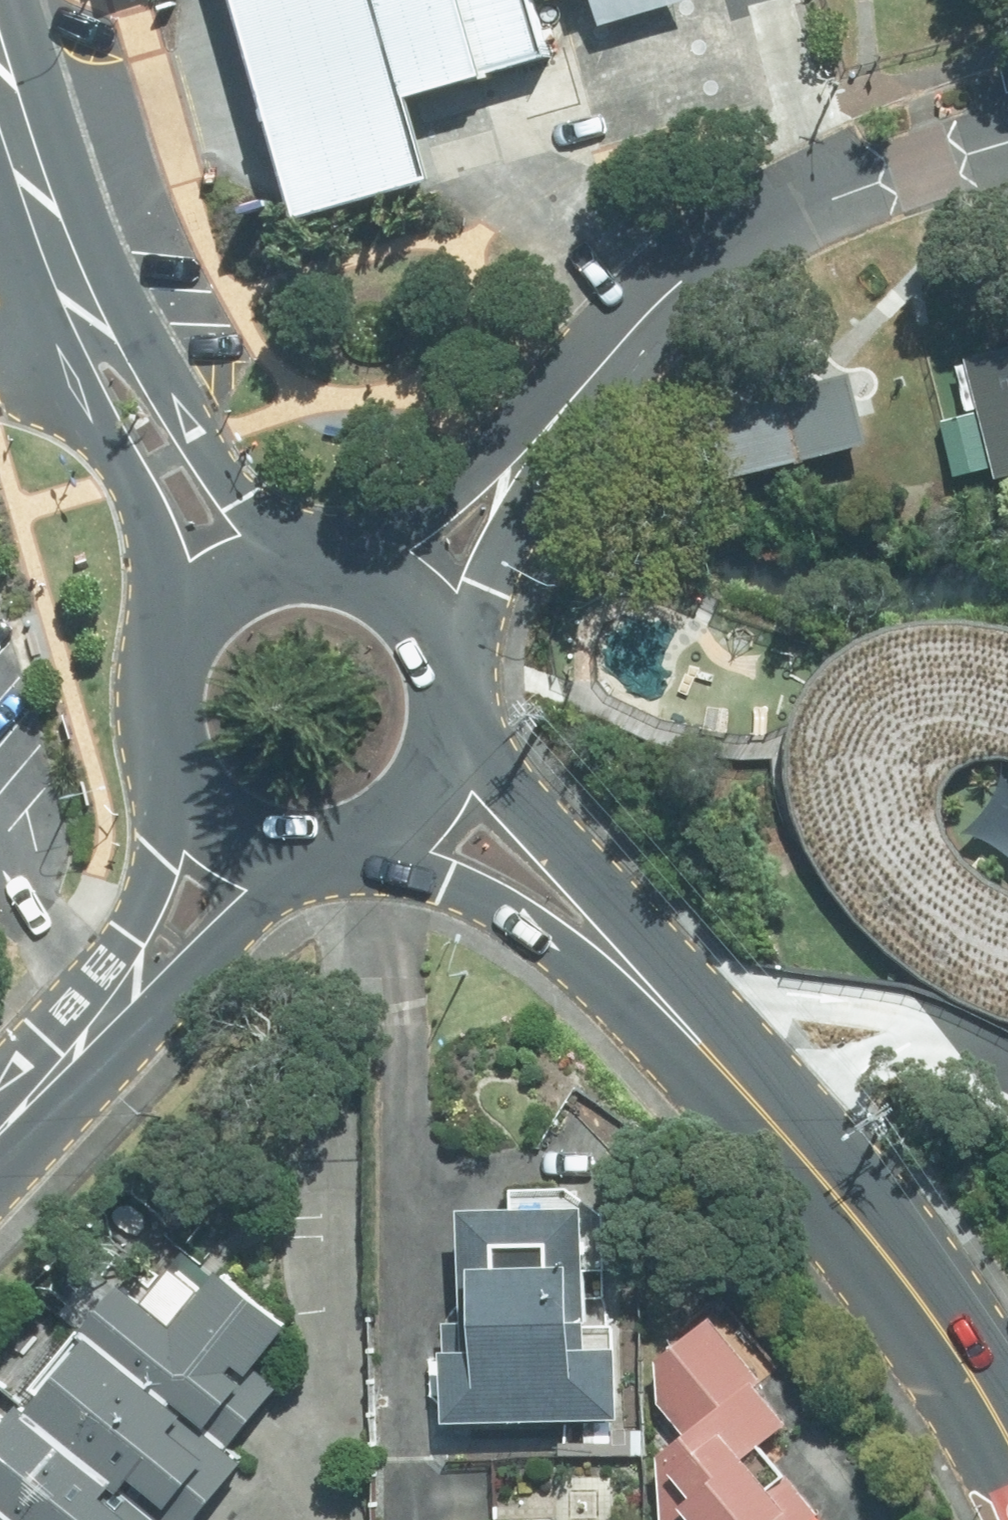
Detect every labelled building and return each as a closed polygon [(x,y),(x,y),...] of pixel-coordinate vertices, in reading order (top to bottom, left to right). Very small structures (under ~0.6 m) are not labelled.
[(315,213),(444,174),(420,93),(393,0),(254,0),(315,213)] [(544,0),(393,0),(420,93),(557,52),(544,0)] [(609,22),(688,0),(601,0),(609,22)] [(969,360),(999,479),(1007,477),(1007,349),(969,360)] [(816,390),(746,408),(763,476),(879,446),(861,378),(816,390)] [(891,623),(852,644),(816,678),(798,718),(792,767),(804,810),(818,849),(857,901),(923,967),(1007,1013),(1007,871),(973,851),(947,821),(942,794),(954,765),(966,754),(989,748),(1007,748),(1007,617),(999,615),(964,611),(932,614),(891,623)] [(447,1346),(448,1420),(621,1417),(620,1343),(593,1344),(592,1268),(607,1268),(606,1204),(576,1205),(576,1186),(514,1187),(514,1206),(465,1207),(467,1346),(447,1346)] [(133,1268),(84,1326),(230,1447),(279,1388),(258,1371),(296,1324),(223,1264),(184,1310),(133,1268)] [(748,1364),(739,1352),(710,1315),(661,1353),(663,1519),(808,1519),(819,1511),(796,1483),(778,1485),(758,1461),(749,1449),(790,1418),(748,1364)] [(84,1326),(20,1404),(161,1519),(201,1519),(249,1462),(84,1326)] [(15,1403),(0,1421),(0,1502),(22,1519),(158,1519),(15,1403)] [(0,1510),(0,1519),(12,1519),(0,1510)]
